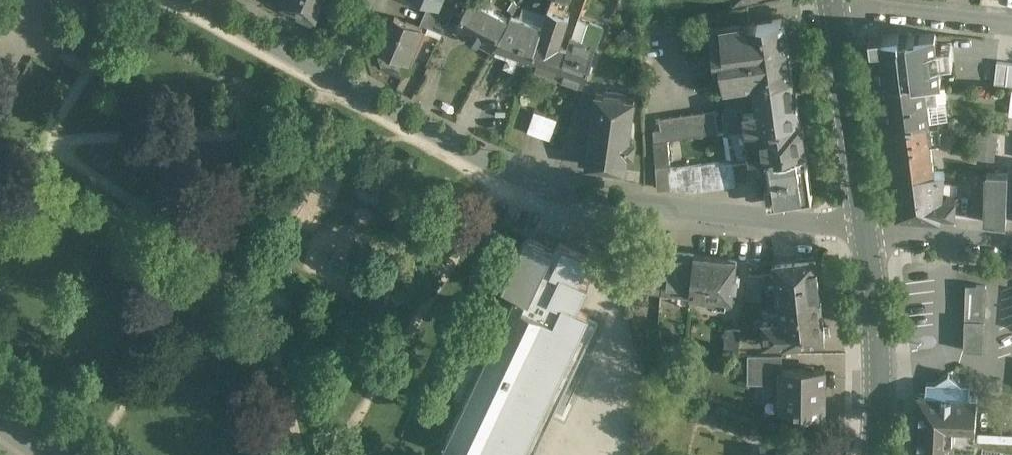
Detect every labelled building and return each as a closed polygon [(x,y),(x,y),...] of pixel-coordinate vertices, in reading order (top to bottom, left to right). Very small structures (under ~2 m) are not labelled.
[(284,1),(299,8),(297,13),(314,20),(322,0),(285,0),(284,1)] [(492,0),(472,0),(463,15),(456,28),(457,29),(492,47),(508,17),(489,7),(492,0)] [(549,10),(548,9),(543,25),(530,64),(559,73),(567,49),(560,46),(570,16),(563,14),(568,0),(552,0),(549,10)] [(453,11),(432,1),(427,11),(448,20),(453,11)] [(748,6),(709,14),(711,27),(741,22),(741,25),(751,24),(748,6)] [(584,43),(570,39),(567,49),(559,73),(558,76),(584,85),(603,28),(604,29),(610,11),(596,7),(584,43)] [(448,20),(427,11),(423,23),(443,31),(448,20)] [(448,20),(443,31),(454,36),(457,29),(456,28),(463,15),(453,11),(448,20)] [(543,25),(511,14),(492,51),(530,64),(543,25)] [(422,28),(394,16),(381,49),(409,60),(422,28)] [(751,24),(741,25),(741,22),(711,27),(715,59),(727,57),(789,48),(785,19),(784,19),(783,19),(758,23),(751,24)] [(935,33),(899,37),(898,34),(871,37),(877,77),(888,76),(888,80),(895,79),(896,79),(895,75),(903,74),(903,75),(912,74),(912,75),(940,71),(935,33)] [(789,48),(727,57),(731,84),(793,76),(789,48)] [(793,76),(731,84),(732,86),(740,84),(746,128),(800,121),(794,76),(793,76)] [(912,78),(896,79),(895,79),(888,80),(888,76),(877,77),(883,120),(929,123),(926,85),(913,87),(912,78)] [(626,97),(604,94),(604,97),(597,96),(595,110),(594,110),(592,127),(588,165),(598,166),(598,167),(612,169),(612,168),(624,170),(627,153),(633,154),(635,141),(628,140),(629,132),(630,132),(632,115),(633,101),(626,100),(626,97)] [(552,138),(558,117),(534,110),(528,131),(552,138)] [(715,111),(659,119),(661,130),(653,131),(654,142),(668,140),(718,133),(715,111)] [(746,128),(729,131),(733,160),(766,155),(805,150),(801,120),(746,128)] [(883,120),(885,138),(886,138),(891,171),(935,172),(930,137),(931,137),(929,123),(883,120)] [(996,131),(974,128),(971,158),(993,160),(996,131)] [(668,140),(654,142),(658,188),(670,186),(668,168),(671,168),(671,167),(668,140)] [(805,150),(766,155),(773,201),(812,196),(805,150)] [(732,159),(671,167),(671,168),(668,168),(670,186),(670,189),(684,187),(685,190),(735,183),(732,159)] [(935,172),(891,171),(897,215),(941,219),(942,213),(955,214),(956,197),(943,196),(945,172),(935,172)] [(1007,173),(987,173),(985,222),(1006,224),(1007,173)] [(516,216),(520,206),(505,200),(501,210),(516,216)] [(527,236),(504,286),(517,292),(513,300),(511,298),(511,299),(513,300),(498,332),(535,350),(535,351),(534,351),(520,382),(520,383),(519,383),(485,454),(533,454),(548,422),(539,418),(549,395),(558,400),(559,399),(594,326),(585,322),(589,313),(588,313),(576,307),(588,283),(579,279),(590,255),(560,241),(556,250),(527,236)] [(695,254),(666,251),(662,292),(679,293),(678,305),(689,306),(695,254)] [(726,257),(695,254),(689,306),(690,306),(691,292),(706,294),(705,297),(716,298),(715,306),(727,307),(728,296),(734,297),(735,285),(737,285),(738,274),(735,273),(736,266),(737,257),(726,256),(726,257)] [(813,254),(802,255),(802,257),(776,259),(780,300),(782,300),(822,296),(822,292),(823,292),(819,258),(813,254)] [(765,273),(748,272),(746,299),(762,299),(765,273)] [(986,285),(966,285),(964,349),(984,350),(986,285)] [(822,296),(782,300),(780,300),(782,319),(763,319),(764,341),(784,340),(785,342),(826,335),(822,296)] [(741,329),(727,328),(724,350),(739,351),(741,329)] [(483,364),(472,359),(456,392),(467,398),(461,410),(459,409),(459,410),(461,411),(446,442),(444,441),(443,442),(471,454),(485,454),(519,383),(520,383),(520,382),(534,351),(535,351),(535,350),(498,332),(496,332),(495,332),(498,333),(483,364)] [(686,345),(677,344),(676,354),(685,354),(686,345)] [(782,353),(748,353),(748,382),(782,382),(782,367),(782,353)] [(782,367),(782,382),(782,409),(801,409),(801,413),(826,413),(826,368),(782,367)] [(915,391),(914,448),(975,451),(976,393),(969,393),(970,383),(959,382),(949,372),(938,382),(927,381),(926,391),(915,391)] [(591,419),(584,416),(577,431),(584,434),(582,438),(579,444),(594,451),(610,416),(595,409),(593,415),(591,419)]
